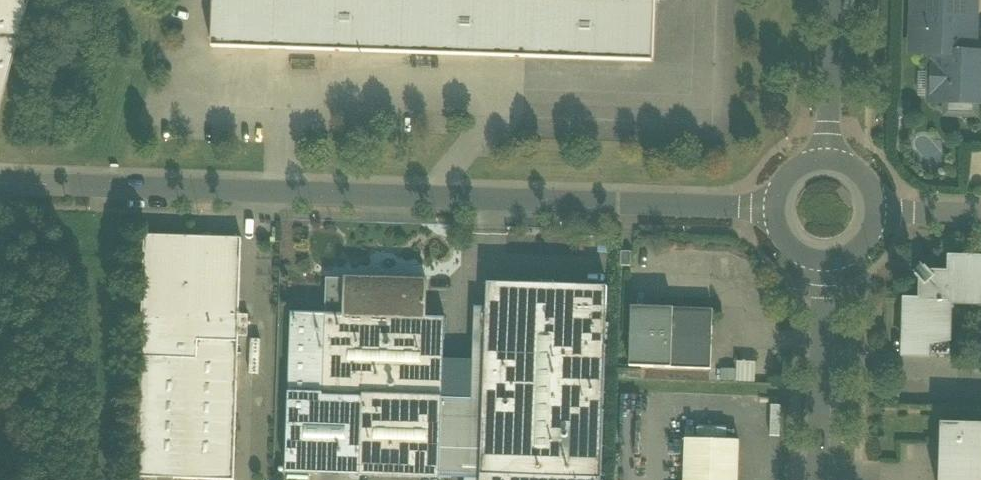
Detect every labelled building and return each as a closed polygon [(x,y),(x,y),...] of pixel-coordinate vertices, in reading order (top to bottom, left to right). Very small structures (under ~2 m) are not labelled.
[(27,0),(0,0),(0,102),(27,0)] [(656,0),(214,0),(212,47),(654,62),(656,0)] [(974,55),(975,0),(915,0),(913,53),(933,54),(974,55)] [(980,103),(980,55),(974,55),(933,54),(932,73),(932,97),(932,102),(943,102),(980,103)] [(932,97),(932,73),(920,73),(919,97),(932,97)] [(899,101),(899,119),(910,118),(910,101),(899,101)] [(980,103),(943,102),(943,117),(979,118),(980,103)] [(208,479),(235,479),(242,239),(142,236),(134,478),(208,479)] [(929,357),(929,354),(950,354),(952,305),(980,305),(980,259),(951,258),(950,274),(932,274),(928,269),(918,279),(922,284),(922,301),(905,300),(904,357),(929,357)] [(346,315),(347,279),(327,279),(326,314),(346,315)] [(347,279),(346,315),(421,318),(422,306),(426,306),(427,282),(347,279)] [(488,284),(487,308),(607,312),(608,288),(553,286),(553,287),(543,287),(543,286),(488,284)] [(631,307),(631,318),(650,319),(651,308),(631,307)] [(484,401),(487,308),(475,308),(473,361),(472,400),(484,401)] [(602,479),(607,312),(487,308),(484,401),(482,476),(602,479)] [(630,367),(672,368),(674,308),(651,308),(650,319),(631,318),(630,367)] [(713,310),(674,308),(672,368),(711,370),(713,310)] [(323,398),(326,314),(292,313),(287,473),(361,476),(361,456),(345,455),(347,399),(323,398)] [(426,318),(421,318),(346,315),(326,314),(323,398),(347,399),(345,455),(361,456),(361,476),(441,479),(443,399),(444,360),(446,318),(426,318)] [(473,361),(444,360),(443,399),(472,400),(473,361)] [(739,380),(758,380),(758,361),(740,361),(739,380)] [(472,400),(443,399),(441,479),(466,479),(482,479),(482,476),(484,401),(472,400)] [(942,424),(940,479),(980,479),(980,425),(942,424)] [(739,441),(686,439),(684,479),(738,479),(739,441)]
